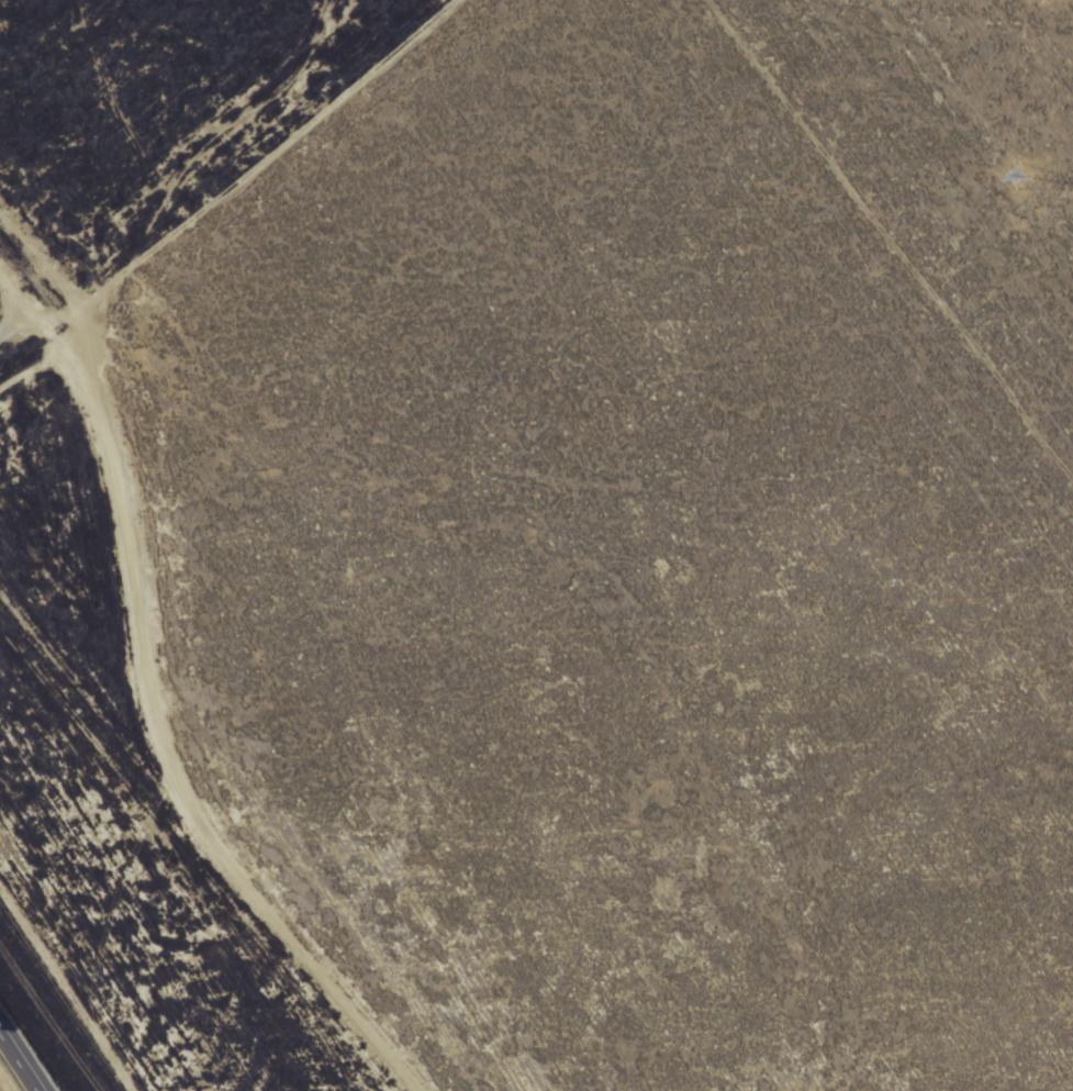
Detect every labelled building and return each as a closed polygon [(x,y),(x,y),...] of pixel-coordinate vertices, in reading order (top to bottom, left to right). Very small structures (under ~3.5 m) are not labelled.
[(10,1052),(15,1048),(0,1026),(0,1038),(10,1052)]
